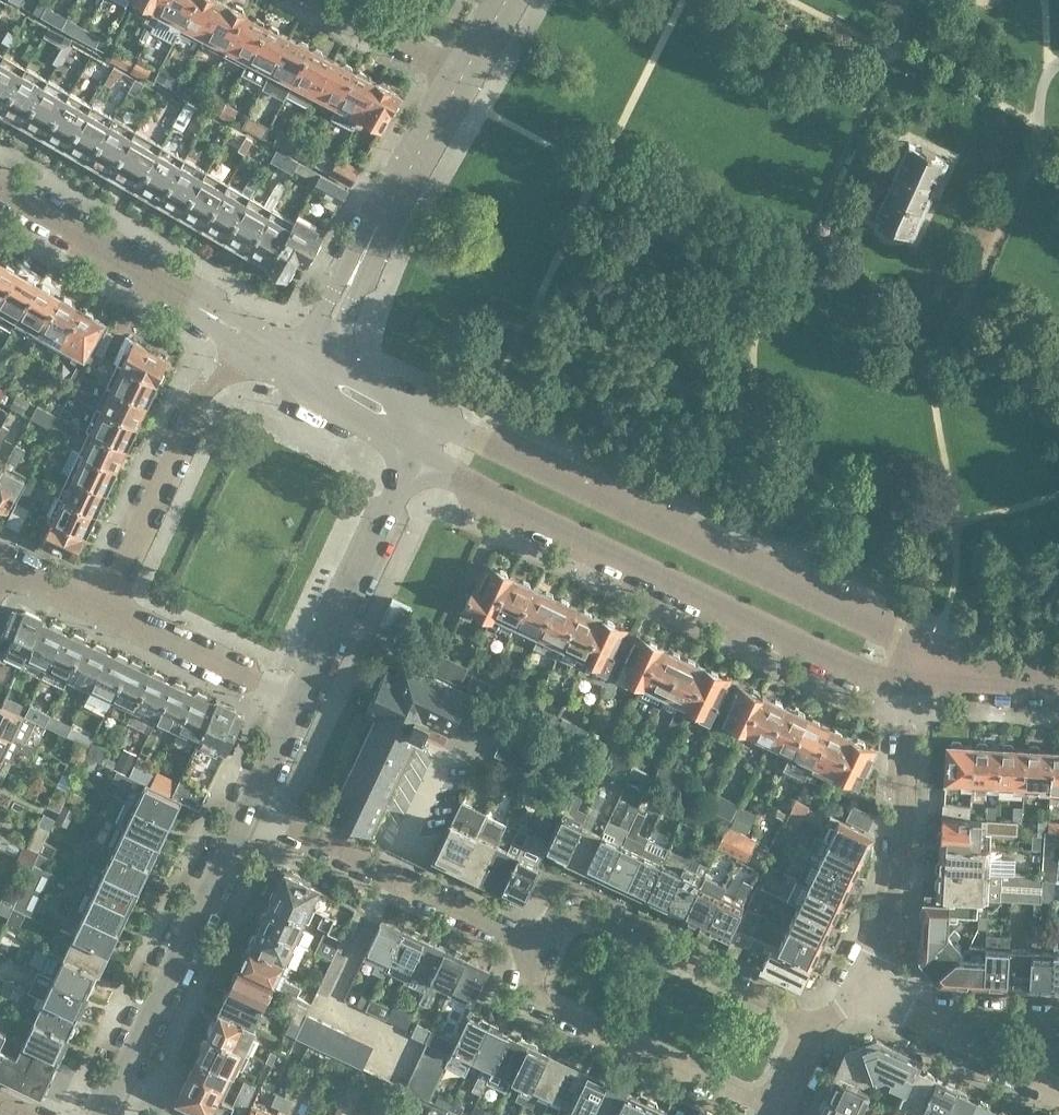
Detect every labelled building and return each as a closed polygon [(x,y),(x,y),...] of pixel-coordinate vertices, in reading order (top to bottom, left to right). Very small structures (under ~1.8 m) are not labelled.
[(36,0),(30,11),(39,16),(45,5),(36,0)] [(151,7),(153,9),(152,11),(161,15),(169,0),(137,0),(151,7)] [(181,26),(195,0),(169,0),(161,15),(152,31),(173,41),(181,26)] [(181,26),(173,41),(195,53),(203,37),(223,0),(195,0),(181,26)] [(203,37),(226,49),(246,12),(243,10),(242,7),(236,3),(233,5),(224,0),(223,0),(203,37)] [(45,5),(39,16),(61,28),(67,17),(45,5)] [(246,12),(226,49),(248,60),(266,25),(265,25),(264,22),(264,20),(258,17),(255,18),(245,13),(246,12)] [(67,17),(61,28),(81,39),(87,28),(67,17)] [(266,25),(243,70),(265,80),(270,72),(288,37),(279,32),(278,28),(272,25),(268,26),(266,25)] [(87,28),(81,39),(103,51),(109,39),(87,28)] [(7,31),(2,41),(9,45),(14,35),(7,31)] [(65,48),(71,38),(61,33),(55,43),(65,48)] [(288,37),(270,72),(257,96),(266,102),(279,76),(292,83),(312,46),(296,37),(295,40),(288,37)] [(65,48),(58,60),(65,65),(78,42),(71,38),(65,48)] [(28,44),(21,55),(29,59),(35,48),(28,44)] [(312,46),(286,94),(308,105),(314,94),(332,60),(326,57),(328,54),(312,46)] [(116,48),(110,58),(131,69),(134,65),(137,60),(116,48)] [(0,61),(0,109),(22,71),(25,67),(3,55),(1,59),(0,61)] [(134,65),(131,69),(147,78),(152,68),(137,60),(134,65)] [(332,60),(314,94),(336,106),(356,69),(341,61),(339,64),(332,60)] [(114,66),(103,86),(110,90),(121,70),(114,66)] [(22,71),(0,109),(3,111),(4,115),(11,118),(14,117),(23,122),(44,84),(47,80),(25,67),(22,71)] [(175,76),(160,68),(155,77),(170,85),(175,76)] [(372,77),(356,69),(336,106),(330,117),(353,128),(359,118),(377,82),(376,83),(371,80),(372,77)] [(136,78),(129,91),(134,94),(137,95),(144,82),(136,78)] [(44,84),(23,122),(26,124),(27,127),(32,131),(37,129),(44,134),(66,96),(69,92),(47,80),(44,84)] [(193,86),(181,80),(177,89),(189,96),(193,86)] [(377,82),(359,118),(361,119),(362,118),(382,129),(401,96),(392,91),(392,90),(390,88),(389,84),(383,81),(379,83),(377,82)] [(66,96),(44,134),(47,135),(48,140),(54,143),(59,142),(67,147),(89,109),(91,105),(69,92),(66,96)] [(216,99),(204,92),(199,101),(211,108),(216,99)] [(196,107),(186,101),(173,124),(183,129),(196,107)] [(237,110),(225,104),(220,113),(232,119),(237,110)] [(89,109),(67,147),(69,148),(70,152),(76,156),(81,155),(88,159),(110,122),(113,118),(91,105),(89,109)] [(110,122),(88,159),(91,161),(93,165),(99,168),(103,167),(111,172),(132,134),(135,130),(113,118),(110,122)] [(257,120),(251,131),(262,136),(268,126),(257,120)] [(211,128),(204,124),(199,134),(205,138),(211,128)] [(132,134),(111,172),(114,173),(115,177),(120,180),(124,179),(134,185),(137,180),(139,182),(158,149),(161,145),(135,130),(132,134)] [(282,131),(276,143),(285,148),(292,136),(282,131)] [(292,136),(286,148),(295,153),(301,141),(292,136)] [(909,142),(875,218),(912,235),(925,205),(929,198),(946,159),(935,154),(936,152),(922,146),(921,147),(909,142)] [(141,183),(138,188),(140,188),(141,193),(147,196),(151,195),(160,200),(182,163),(184,158),(161,145),(158,149),(139,182),(141,183)] [(330,172),(337,161),(322,153),(316,164),(330,172)] [(289,157),(285,163),(295,168),(299,162),(289,157)] [(337,161),(330,172),(330,173),(350,185),(359,169),(339,157),(337,161)] [(182,163),(160,200),(161,200),(163,205),(169,209),(173,208),(181,212),(203,175),(206,171),(184,158),(182,163)] [(299,162),(295,168),(317,179),(321,173),(299,162)] [(203,175),(181,212),(184,214),(185,218),(192,221),(196,220),(203,224),(225,187),(227,183),(206,171),(203,175)] [(317,179),(312,188),(334,200),(339,203),(340,204),(348,189),(343,185),(321,173),(317,179)] [(251,175),(245,184),(253,189),(259,179),(251,175)] [(277,181),(270,194),(278,199),(285,186),(277,181)] [(225,187),(203,224),(206,226),(208,230),(214,234),(217,233),(225,237),(247,200),(249,196),(227,183),(225,187)] [(247,200),(225,237),(228,239),(230,243),(235,246),(239,245),(248,251),(264,223),(269,213),(272,209),(249,196),(247,200)] [(264,223),(248,251),(251,252),(252,256),(258,259),(262,258),(264,259),(270,263),(281,242),(290,226),(292,221),(272,209),(269,213),(264,223)] [(270,263),(268,266),(288,277),(297,262),(303,265),(304,266),(324,231),(323,231),(319,229),(320,228),(297,215),(281,242),(270,263)] [(16,272),(14,270),(14,267),(8,264),(4,265),(0,262),(0,300),(16,272)] [(36,283),(35,280),(29,276),(26,277),(16,272),(0,300),(0,321),(12,328),(17,321),(38,284),(36,283)] [(38,284),(17,321),(39,333),(60,297),(50,291),(50,288),(43,284),(40,285),(38,284)] [(60,346),(81,309),(72,304),(71,301),(65,297),(62,298),(60,297),(39,333),(52,341),(49,347),(56,352),(60,346)] [(81,309),(60,346),(74,354),(70,360),(77,364),(67,384),(74,388),(89,360),(105,329),(101,327),(104,322),(94,317),(93,313),(86,309),(83,310),(81,309)] [(111,341),(103,338),(96,351),(104,355),(111,341)] [(133,339),(122,363),(157,381),(157,380),(162,379),(164,372),(163,368),(167,359),(133,339)] [(122,363),(111,386),(146,403),(147,402),(151,400),(154,394),(153,391),(157,381),(122,363)] [(76,386),(72,393),(84,399),(88,392),(76,386)] [(111,386),(101,408),(136,425),(137,423),(141,422),(144,416),(142,413),(146,403),(111,386)] [(521,386),(518,395),(524,399),(528,388),(521,386)] [(9,404),(22,411),(28,400),(16,393),(9,404)] [(64,404),(57,400),(50,411),(58,415),(64,404)] [(37,405),(31,417),(52,428),(58,417),(37,405)] [(59,414),(71,420),(69,410),(64,407),(59,414)] [(101,408),(91,429),(126,447),(127,445),(131,444),(134,438),(132,434),(136,425),(101,408)] [(85,438),(79,451),(116,469),(116,467),(120,466),(123,460),(122,456),(126,447),(91,429),(90,430),(68,419),(64,427),(85,438)] [(10,428),(2,424),(0,427),(0,447),(10,428)] [(65,433),(53,427),(48,436),(60,442),(65,433)] [(0,473),(0,511),(1,512),(5,510),(6,511),(11,502),(12,502),(25,478),(24,478),(27,475),(14,467),(25,448),(17,443),(4,466),(0,473)] [(43,447),(38,457),(46,461),(50,451),(43,447)] [(79,451),(74,448),(64,470),(69,472),(106,490),(106,489),(110,488),(113,482),(112,477),(116,469),(83,453),(79,451)] [(59,494),(63,496),(95,512),(96,510),(100,509),(103,503),(101,500),(106,490),(69,472),(59,494)] [(22,490),(17,501),(30,507),(35,496),(22,490)] [(49,516),(53,518),(85,534),(86,532),(90,531),(93,525),(91,521),(95,512),(63,496),(59,494),(49,516)] [(17,501),(6,523),(19,530),(30,507),(17,501)] [(39,539),(42,541),(75,557),(76,555),(79,553),(82,547),(81,543),(85,534),(53,518),(41,512),(37,521),(45,525),(39,539)] [(489,619),(509,577),(507,576),(506,572),(500,569),(497,571),(486,566),(475,588),(474,587),(461,615),(471,620),(474,612),(489,619)] [(520,582),(509,577),(486,626),(496,630),(501,619),(514,625),(531,588),(530,587),(530,584),(523,581),(520,582)] [(531,588),(514,625),(538,636),(555,599),(553,598),(552,594),(546,591),(542,593),(531,588)] [(555,599),(538,636),(561,647),(578,610),(567,604),(567,601),(562,598),(558,600),(555,599)] [(404,606),(392,600),(380,624),(393,630),(404,606)] [(4,703),(7,696),(21,665),(23,661),(25,657),(42,623),(40,622),(42,618),(23,610),(22,613),(14,610),(0,639),(0,701),(4,703)] [(578,610),(561,647),(584,658),(602,621),(591,616),(590,612),(585,610),(581,611),(578,610)] [(602,621),(584,658),(598,665),(596,668),(612,676),(630,638),(629,637),(632,632),(627,629),(626,632),(614,627),(614,623),(608,620),(604,622),(602,621)] [(43,675),(63,633),(61,631),(61,628),(52,623),(49,626),(42,623),(25,657),(23,661),(21,665),(43,675)] [(71,636),(63,633),(43,675),(65,686),(68,678),(86,643),(83,642),(83,638),(74,634),(71,636)] [(647,642),(636,636),(634,640),(632,639),(622,659),(625,661),(616,678),(628,683),(629,679),(642,685),(660,648),(657,647),(656,643),(650,640),(647,642)] [(86,643),(68,678),(90,688),(107,653),(105,652),(105,648),(95,644),(92,646),(86,643)] [(683,659),(680,657),(679,654),(673,651),(670,652),(660,648),(642,685),(636,697),(659,708),(661,705),(683,659)] [(107,653),(90,688),(112,698),(128,663),(126,662),(126,658),(117,654),(114,657),(107,653)] [(440,674),(440,675),(461,684),(469,666),(448,657),(448,658),(442,655),(434,671),(440,674)] [(683,659),(661,705),(675,711),(667,727),(677,731),(687,707),(706,669),(695,664),(694,661),(688,658),(685,660),(683,659)] [(438,677),(403,660),(396,675),(386,671),(366,712),(376,717),(330,815),(372,834),(419,734),(423,736),(429,724),(451,734),(470,693),(471,692),(438,677)] [(128,663),(112,698),(134,709),(151,674),(141,669),(141,665),(132,661),(129,663),(128,663)] [(725,689),(729,681),(718,675),(717,672),(711,669),(708,670),(706,669),(687,707),(700,713),(698,717),(710,722),(718,705),(721,706),(728,690),(725,689)] [(151,674),(134,709),(129,720),(150,730),(155,719),(172,684),(163,679),(163,675),(154,671),(151,674)] [(615,688),(616,678),(611,675),(606,685),(598,705),(605,708),(615,688)] [(486,684),(472,677),(466,690),(480,697),(480,696),(486,684)] [(172,684),(155,719),(177,729),(193,694),(185,690),(185,686),(176,681),(172,684)] [(510,695),(486,684),(480,696),(504,708),(510,695)] [(725,709),(728,710),(722,721),(745,732),(762,696),(760,695),(759,692),(754,689),(750,690),(739,686),(737,690),(735,689),(725,709)] [(193,694),(177,729),(198,739),(197,743),(217,701),(217,700),(215,704),(207,700),(207,696),(198,692),(194,694),(193,694)] [(7,696),(4,703),(21,710),(24,704),(7,696)] [(762,696),(745,732),(768,743),(785,707),(782,705),(781,702),(775,700),(772,701),(762,696)] [(11,736),(22,712),(0,701),(0,731),(11,736)] [(217,701),(197,743),(216,752),(217,749),(225,753),(243,717),(234,713),(236,709),(217,701)] [(35,706),(30,715),(47,723),(52,713),(35,706)] [(785,707),(768,743),(791,754),(808,718),(804,716),(804,713),(798,710),(795,712),(785,707)] [(533,709),(529,718),(547,727),(551,718),(533,709)] [(578,721),(563,714),(555,730),(571,738),(578,721)] [(55,717),(51,725),(68,733),(71,725),(55,717)] [(808,718),(791,754),(813,765),(830,729),(819,723),(818,720),(812,717),(809,718),(808,718)] [(71,727),(70,729),(67,736),(76,740),(80,731),(71,727)] [(830,729),(813,765),(836,776),(853,740),(842,734),(841,731),(835,728),(832,729),(830,729)] [(1,758),(1,756),(11,761),(17,748),(33,755),(37,747),(11,736),(0,731),(0,757),(1,758)] [(530,771),(539,751),(503,734),(494,754),(530,771)] [(853,740),(836,776),(854,784),(854,783),(858,785),(862,787),(874,762),(878,752),(864,745),(864,742),(857,739),(854,741),(853,740)] [(947,744),(945,786),(950,786),(971,787),(973,745),(963,745),(961,741),(954,741),(951,744),(947,744)] [(973,745),(971,787),(987,788),(998,789),(1000,747),(988,746),(987,743),(979,742),(977,746),(973,745)] [(197,743),(177,785),(173,793),(176,794),(175,796),(180,798),(199,807),(225,753),(217,749),(216,752),(197,743)] [(103,748),(95,744),(91,754),(99,758),(103,748)] [(1000,747),(998,789),(1023,790),(1026,748),(1015,748),(1012,744),(1005,744),(1003,747),(1000,747)] [(1026,748),(1023,790),(1039,791),(1050,792),(1053,750),(1041,749),(1039,746),(1031,746),(1029,749),(1026,748)] [(68,762),(80,768),(87,754),(74,748),(68,762)] [(613,748),(608,758),(626,766),(628,767),(633,757),(613,748)] [(1050,792),(1051,791),(1058,791),(1058,748),(1057,750),(1053,750),(1050,792)] [(115,767),(128,773),(135,757),(122,751),(115,767)] [(99,760),(89,755),(84,766),(94,771),(99,760)] [(606,759),(598,755),(595,762),(603,766),(606,759)] [(0,757),(0,783),(0,784),(10,762),(1,758),(0,757)] [(55,769),(62,772),(60,776),(73,782),(80,768),(60,758),(55,769)] [(626,766),(608,758),(603,767),(621,775),(626,766)] [(480,761),(475,771),(491,778),(495,768),(480,761)] [(134,764),(129,775),(145,782),(146,780),(151,783),(155,774),(134,764)] [(689,777),(662,764),(650,788),(677,801),(689,777)] [(633,767),(627,779),(644,786),(649,774),(633,767)] [(561,781),(575,787),(581,775),(567,768),(561,781)] [(129,787),(123,799),(168,821),(169,820),(173,819),(177,811),(175,807),(180,798),(175,796),(176,794),(173,793),(156,785),(151,783),(146,780),(145,782),(129,775),(117,769),(113,780),(129,787)] [(160,777),(156,785),(173,793),(177,785),(160,777)] [(46,805),(58,810),(67,792),(55,786),(46,805)] [(489,793),(495,796),(498,788),(493,786),(489,793)] [(85,797),(70,790),(66,798),(81,805),(85,797)] [(583,825),(566,859),(567,860),(568,859),(578,863),(578,868),(585,871),(602,834),(591,829),(606,797),(598,793),(583,825)] [(826,798),(818,794),(812,806),(820,810),(826,798)] [(548,845),(546,849),(566,859),(583,825),(573,821),(583,800),(572,795),(562,815),(547,845),(548,845)] [(729,827),(734,816),(736,812),(740,805),(719,795),(709,817),(713,819),(729,827)] [(113,821),(124,827),(158,843),(159,841),(163,841),(167,833),(165,829),(168,821),(134,805),(123,799),(113,821)] [(811,805),(798,799),(788,820),(801,826),(811,805)] [(667,800),(662,809),(680,818),(684,808),(667,800)] [(62,804),(54,820),(67,826),(75,810),(62,804)] [(449,821),(435,852),(438,853),(436,858),(445,862),(447,867),(452,869),(455,867),(461,870),(478,835),(486,816),(460,804),(452,822),(449,821)] [(945,804),(944,814),(960,815),(960,816),(970,817),(970,805),(953,805),(945,804)] [(602,834),(585,871),(594,875),(598,873),(607,877),(623,844),(637,812),(638,810),(629,806),(619,825),(608,820),(602,834)] [(996,806),(987,806),(986,818),(996,819),(996,806)] [(1022,807),(1013,806),(1012,820),(1021,820),(1022,807)] [(879,817),(859,807),(853,819),(873,829),(879,817)] [(687,808),(682,818),(699,826),(704,816),(687,808)] [(789,813),(779,808),(776,815),(783,818),(786,820),(789,813)] [(623,844),(607,877),(617,882),(618,886),(625,890),(647,843),(635,837),(646,816),(637,812),(623,844)] [(734,816),(729,827),(745,834),(752,820),(736,812),(734,816)] [(873,833),(832,814),(828,823),(835,826),(829,839),(863,855),(866,854),(869,848),(868,845),(873,833)] [(942,843),(942,844),(980,846),(981,831),(1017,833),(1018,821),(981,819),(970,817),(960,816),(960,815),(944,814),(944,817),(943,817),(942,830),(940,833),(940,840),(942,843)] [(38,827),(49,832),(54,820),(43,815),(38,827)] [(478,835),(461,870),(462,871),(463,875),(469,878),(473,876),(481,880),(498,844),(497,844),(506,825),(487,817),(478,835)] [(124,827),(113,821),(103,843),(148,865),(148,863),(152,862),(157,854),(155,851),(158,843),(124,827)] [(1049,821),(1049,830),(1058,830),(1058,821),(1049,821)] [(727,827),(718,846),(750,860),(758,842),(727,827)] [(26,846),(38,852),(47,833),(35,828),(26,846)] [(1027,847),(1044,848),(1045,832),(1028,831),(1027,847)] [(498,844),(481,880),(482,880),(483,885),(490,887),(493,885),(502,890),(520,854),(523,847),(527,837),(518,832),(510,850),(498,844)] [(1045,832),(1044,848),(1058,849),(1058,833),(1045,832)] [(104,870),(138,886),(139,884),(142,884),(146,876),(144,872),(148,865),(103,843),(90,838),(85,846),(99,853),(93,864),(104,870)] [(649,839),(647,843),(625,890),(633,894),(637,891),(646,896),(667,850),(668,848),(649,839)] [(795,851),(818,862),(852,878),(857,866),(861,866),(862,862),(861,859),(863,855),(829,839),(822,854),(799,843),(795,851)] [(787,848),(774,842),(769,852),(782,858),(787,848)] [(942,844),(940,870),(989,873),(990,846),(980,846),(942,844)] [(520,854),(502,890),(511,894),(513,898),(518,900),(521,899),(523,900),(540,864),(543,857),(523,847),(520,854)] [(36,856),(22,849),(14,866),(28,873),(36,856)] [(681,871),(664,909),(673,913),(677,911),(685,915),(700,882),(701,882),(701,881),(714,854),(705,849),(695,870),(684,865),(681,871)] [(646,896),(646,897),(656,902),(656,906),(664,909),(681,871),(686,858),(667,850),(646,896)] [(51,858),(40,853),(35,864),(47,869),(51,858)] [(1043,856),(1042,878),(1058,879),(1058,875),(1058,857),(1043,856)] [(818,862),(808,882),(842,899),(843,897),(846,897),(848,892),(847,889),(852,878),(818,862)] [(43,895),(53,874),(33,864),(23,885),(43,895)] [(780,870),(767,864),(762,874),(775,880),(780,870)] [(104,870),(94,893),(128,908),(132,899),(136,897),(139,891),(138,888),(138,886),(104,870)] [(938,896),(942,897),(943,896),(988,899),(1000,900),(1040,902),(1041,877),(989,873),(940,870),(938,896)] [(272,902),(271,904),(306,920),(306,919),(323,927),(323,928),(328,930),(342,938),(345,932),(357,906),(311,884),(313,881),(294,873),(293,875),(286,872),(283,877),(281,876),(276,885),(279,886),(277,890),(273,891),(271,898),(272,902)] [(798,878),(794,886),(805,891),(798,905),(832,921),(833,919),(836,918),(838,913),(837,910),(842,899),(808,882),(798,878)] [(1053,880),(1042,879),(1040,902),(1051,903),(1053,880)] [(722,892),(706,926),(708,927),(709,930),(714,933),(718,932),(728,936),(730,932),(744,902),(752,884),(745,881),(739,893),(737,892),(735,898),(722,892)] [(700,882),(685,915),(686,916),(687,920),(693,923),(696,921),(706,926),(722,892),(701,882),(700,882)] [(33,916),(43,895),(23,885),(13,906),(33,916)] [(770,893),(757,887),(753,894),(766,900),(770,893)] [(153,905),(158,896),(148,891),(144,900),(153,905)] [(94,893),(84,914),(118,930),(122,920),(125,919),(128,913),(127,909),(128,908),(94,893)] [(924,918),(921,958),(947,932),(961,921),(958,916),(961,915),(987,916),(988,911),(988,900),(950,897),(942,897),(941,903),(924,902),(924,908),(922,909),(922,916),(924,918)] [(988,900),(988,911),(992,911),(1000,903),(1000,900),(988,899),(988,900)] [(8,917),(13,906),(9,904),(0,907),(0,913),(8,917)] [(261,924),(260,925),(295,942),(306,920),(271,904),(267,912),(264,913),(262,913),(259,920),(261,924)] [(798,905),(788,926),(821,942),(822,940),(826,940),(828,934),(827,931),(832,921),(798,905)] [(353,936),(365,910),(357,906),(345,932),(353,936)] [(80,921),(74,935),(108,951),(110,945),(114,944),(116,938),(115,935),(118,930),(84,914),(68,907),(64,914),(80,921)] [(762,914),(747,907),(737,928),(752,935),(762,914)] [(10,913),(3,928),(14,934),(22,918),(10,913)] [(987,916),(979,916),(978,928),(987,928),(987,916)] [(382,918),(368,948),(381,954),(373,971),(382,975),(385,969),(390,958),(404,928),(395,924),(395,921),(390,919),(388,921),(382,918)] [(249,941),(250,945),(264,952),(289,964),(295,967),(300,956),(305,946),(295,942),(260,925),(256,934),(252,935),(249,941)] [(772,944),(772,945),(811,964),(812,961),(815,961),(818,955),(817,952),(821,942),(788,926),(778,947),(772,944)] [(69,946),(63,957),(97,973),(98,970),(102,970),(104,964),(103,960),(108,951),(74,935),(58,928),(53,939),(69,946)] [(413,932),(404,928),(390,958),(385,969),(392,972),(397,962),(410,968),(424,938),(420,936),(420,932),(415,930),(413,932)] [(763,963),(761,969),(773,975),(800,988),(801,985),(805,984),(808,978),(806,974),(811,964),(772,945),(737,928),(726,951),(737,956),(743,946),(762,955),(763,952),(767,955),(763,963)] [(2,929),(0,934),(0,953),(7,956),(17,936),(2,929)] [(342,938),(332,932),(328,940),(325,939),(319,952),(331,959),(342,938)] [(947,932),(921,958),(928,966),(928,969),(933,975),(935,975),(936,975),(963,951),(947,934),(947,932)] [(987,944),(1012,945),(1013,933),(987,932),(987,944)] [(424,938),(410,968),(404,982),(424,992),(428,985),(445,948),(436,944),(436,941),(432,938),(429,940),(424,938)] [(1031,950),(1029,987),(1040,988),(1041,990),(1047,990),(1049,988),(1052,988),(1054,951),(1043,950),(1043,944),(1033,943),(1031,950)] [(238,965),(237,967),(264,979),(297,995),(301,987),(282,977),(289,964),(264,952),(250,945),(249,948),(246,949),(242,956),(244,960),(242,964),(238,965)] [(985,959),(984,985),(986,985),(988,987),(994,987),(996,985),(1007,986),(1009,948),(986,947),(985,959)] [(445,948),(428,985),(420,1002),(428,1006),(435,989),(439,982),(452,988),(466,957),(462,955),(462,952),(457,950),(454,952),(445,948)] [(1009,948),(1007,986),(1017,986),(1019,989),(1024,989),(1027,987),(1029,987),(1031,950),(1009,948)] [(346,955),(336,950),(332,959),(342,963),(346,955)] [(963,951),(936,975),(942,982),(949,983),(951,985),(957,985),(959,983),(984,985),(985,959),(963,958),(963,952),(963,951)] [(63,957),(53,978),(87,994),(88,992),(92,991),(95,985),(93,981),(97,973),(63,957)] [(466,957),(452,988),(449,993),(470,1004),(473,997),(487,968),(476,963),(476,959),(472,957),(469,959),(466,957)] [(342,963),(332,959),(328,967),(338,971),(342,963)] [(40,972),(24,964),(19,974),(35,981),(40,972)] [(234,981),(230,990),(264,1006),(274,984),(264,979),(237,967),(233,977),(234,981)] [(338,971),(328,967),(324,975),(335,979),(338,971)] [(335,979),(324,975),(321,983),(331,987),(335,979)] [(53,978),(44,999),(78,1015),(79,1013),(82,1012),(84,1007),(83,1003),(87,994),(53,978)] [(331,987),(321,983),(317,990),(327,995),(331,987)] [(3,984),(0,991),(0,1000),(5,1002),(12,988),(3,984)] [(36,995),(25,990),(20,1000),(32,1005),(36,995)] [(223,1002),(219,1011),(254,1027),(264,1006),(230,990),(229,991),(226,992),(222,998),(223,1002)] [(301,1025),(311,1003),(289,993),(282,1009),(288,1012),(285,1018),(301,1025)] [(367,1009),(372,997),(363,993),(357,1004),(367,1009)] [(391,1006),(372,997),(367,1009),(386,1018),(391,1006)] [(78,1015),(44,999),(34,1020),(68,1036),(68,1034),(72,1033),(75,1028),(74,1023),(78,1015)] [(393,1003),(391,1006),(386,1018),(406,1027),(413,1013),(393,1003)] [(209,1032),(208,1034),(245,1052),(257,1028),(254,1027),(219,1011),(215,1021),(211,1023),(208,1029),(209,1032)] [(322,1020),(307,1013),(295,1037),(311,1044),(322,1020)] [(449,1055),(445,1065),(444,1065),(453,1070),(459,1060),(461,1054),(473,1059),(491,1022),(483,1018),(479,1020),(468,1015),(466,1021),(456,1041),(450,1054),(449,1055)] [(5,1036),(4,1035),(10,1023),(0,1019),(0,1046),(5,1036)] [(34,1020),(24,1041),(58,1057),(59,1055),(62,1054),(65,1048),(63,1044),(68,1036),(34,1020)] [(336,1027),(322,1020),(311,1044),(325,1051),(336,1027)] [(295,1037),(301,1026),(291,1021),(285,1032),(295,1037)] [(430,1029),(417,1022),(411,1034),(425,1041),(430,1029)] [(491,1022),(473,1059),(483,1064),(478,1077),(479,1078),(475,1087),(483,1090),(487,1081),(509,1036),(508,1036),(509,1035),(499,1030),(498,1026),(491,1022)] [(351,1034),(336,1027),(325,1051),(340,1058),(345,1046),(351,1034)] [(425,1042),(426,1042),(450,1054),(456,1041),(431,1029),(425,1042)] [(197,1056),(197,1057),(234,1074),(245,1052),(208,1034),(208,1036),(204,1037),(201,1043),(202,1047),(198,1056),(197,1056)] [(374,1045),(351,1034),(345,1046),(369,1057),(374,1045)] [(0,1046),(0,1075),(37,1092),(43,1089),(50,1072),(54,1071),(58,1064),(56,1060),(58,1057),(24,1041),(22,1041),(21,1043),(5,1036),(0,1046)] [(517,1040),(509,1036),(487,1081),(495,1085),(501,1073),(512,1078),(529,1042),(522,1038),(517,1040)] [(864,1045),(862,1045),(874,1079),(886,1075),(888,1071),(892,1073),(902,1052),(876,1040),(874,1041),(871,1039),(865,1041),(864,1045)] [(426,1042),(421,1054),(445,1065),(449,1055),(450,1054),(426,1042)] [(529,1042),(512,1078),(523,1083),(517,1097),(525,1101),(532,1088),(548,1055),(538,1050),(537,1045),(529,1042)] [(847,1050),(835,1076),(857,1086),(860,1081),(863,1083),(874,1079),(862,1045),(860,1046),(857,1044),(851,1046),(850,1049),(847,1050)] [(369,1057),(345,1046),(340,1058),(363,1068),(369,1057)] [(266,1061),(267,1062),(272,1064),(276,1053),(270,1051),(266,1061)] [(902,1052),(892,1073),(889,1082),(906,1090),(915,1070),(918,1063),(917,1059),(902,1052)] [(421,1054),(416,1065),(439,1076),(445,1065),(421,1054)] [(532,1088),(520,1114),(521,1114),(529,1114),(540,1092),(551,1097),(569,1060),(562,1057),(557,1059),(548,1055),(532,1088)] [(186,1079),(179,1096),(181,1103),(207,1114),(243,1114),(256,1084),(244,1079),(233,1105),(219,1099),(231,1073),(234,1074),(197,1057),(186,1079)] [(551,1097),(562,1102),(557,1114),(567,1114),(569,1112),(587,1073),(578,1069),(577,1064),(569,1060),(551,1097)] [(416,1065),(410,1077),(434,1088),(439,1076),(416,1065)] [(906,1090),(900,1102),(895,1114),(905,1114),(909,1106),(921,1111),(936,1079),(934,1079),(934,1075),(928,1072),(924,1074),(915,1070),(906,1090)] [(569,1112),(567,1114),(577,1114),(580,1110),(590,1114),(591,1114),(608,1079),(601,1076),(596,1078),(587,1073),(569,1112)] [(832,1090),(828,1098),(862,1114),(861,1113),(870,1096),(869,1091),(857,1086),(835,1076),(830,1087),(832,1090)] [(410,1077),(405,1088),(428,1100),(434,1088),(410,1077)] [(591,1114),(616,1114),(627,1091),(626,1091),(626,1092),(617,1087),(616,1083),(608,1079),(591,1114)] [(936,1079),(921,1111),(919,1114),(945,1114),(957,1089),(955,1088),(954,1084),(948,1081),(945,1084),(936,1079)] [(247,1114),(278,1114),(281,1108),(285,1097),(284,1096),(287,1086),(280,1084),(269,1110),(252,1103),(247,1114)] [(945,1114),(970,1114),(977,1102),(967,1097),(966,1093),(957,1089),(945,1114)] [(648,1097),(641,1094),(636,1095),(627,1091),(616,1114),(640,1114),(648,1097)] [(448,1109),(452,1100),(438,1093),(434,1102),(448,1109)] [(664,1114),(696,1114),(699,1108),(673,1095),(666,1110),(664,1114)] [(293,1100),(285,1097),(281,1108),(288,1111),(293,1100)] [(640,1114),(664,1114),(666,1110),(657,1105),(656,1101),(648,1097),(640,1114)] [(337,1101),(330,1098),(323,1114),(331,1114),(337,1101)] [(819,1114),(862,1114),(828,1098),(828,1099),(827,1098),(826,1101),(823,1100),(819,1109),(822,1111),(819,1114)] [(466,1106),(454,1100),(450,1109),(462,1114),(466,1106)] [(970,1114),(996,1114),(997,1112),(988,1107),(987,1103),(981,1101),(978,1103),(977,1102),(970,1114)] [(471,1114),(494,1114),(495,1114),(476,1105),(471,1114)]
